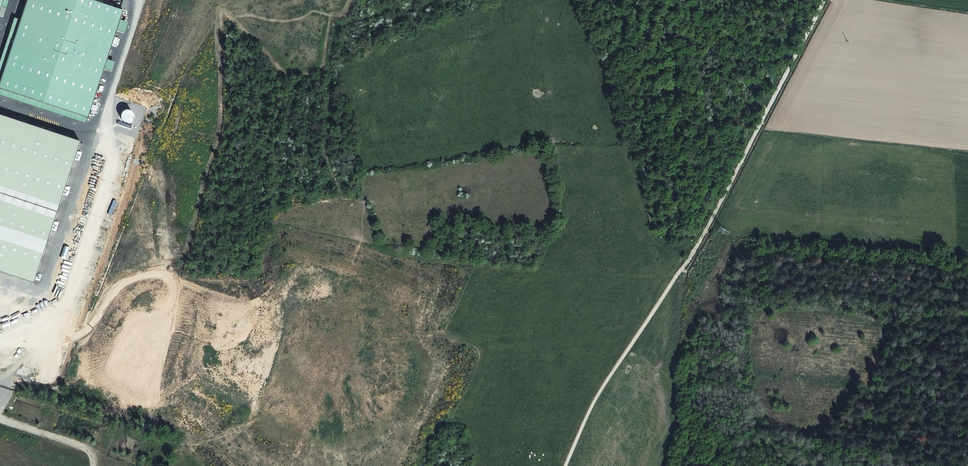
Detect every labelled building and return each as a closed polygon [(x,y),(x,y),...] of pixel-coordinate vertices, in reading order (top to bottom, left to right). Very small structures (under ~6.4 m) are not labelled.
[(122,10),(90,0),(28,0),(0,83),(0,94),(85,122),(122,10)] [(0,115),(0,272),(33,282),(79,141),(0,115)]
